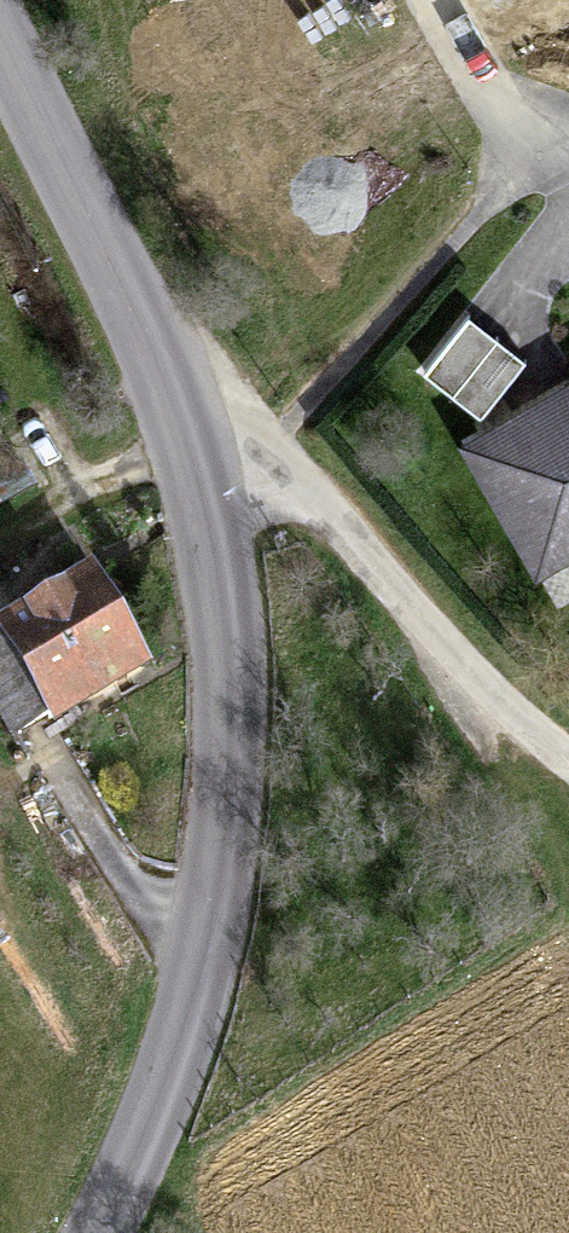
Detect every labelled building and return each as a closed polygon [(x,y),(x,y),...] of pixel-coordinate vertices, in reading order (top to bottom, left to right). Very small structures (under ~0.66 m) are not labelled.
[(466,308),(424,365),(481,407),(523,351),(466,308)] [(457,429),(535,569),(568,550),(568,367),(457,429)] [(0,633),(0,654),(39,725),(133,674),(86,587),(0,633)]
